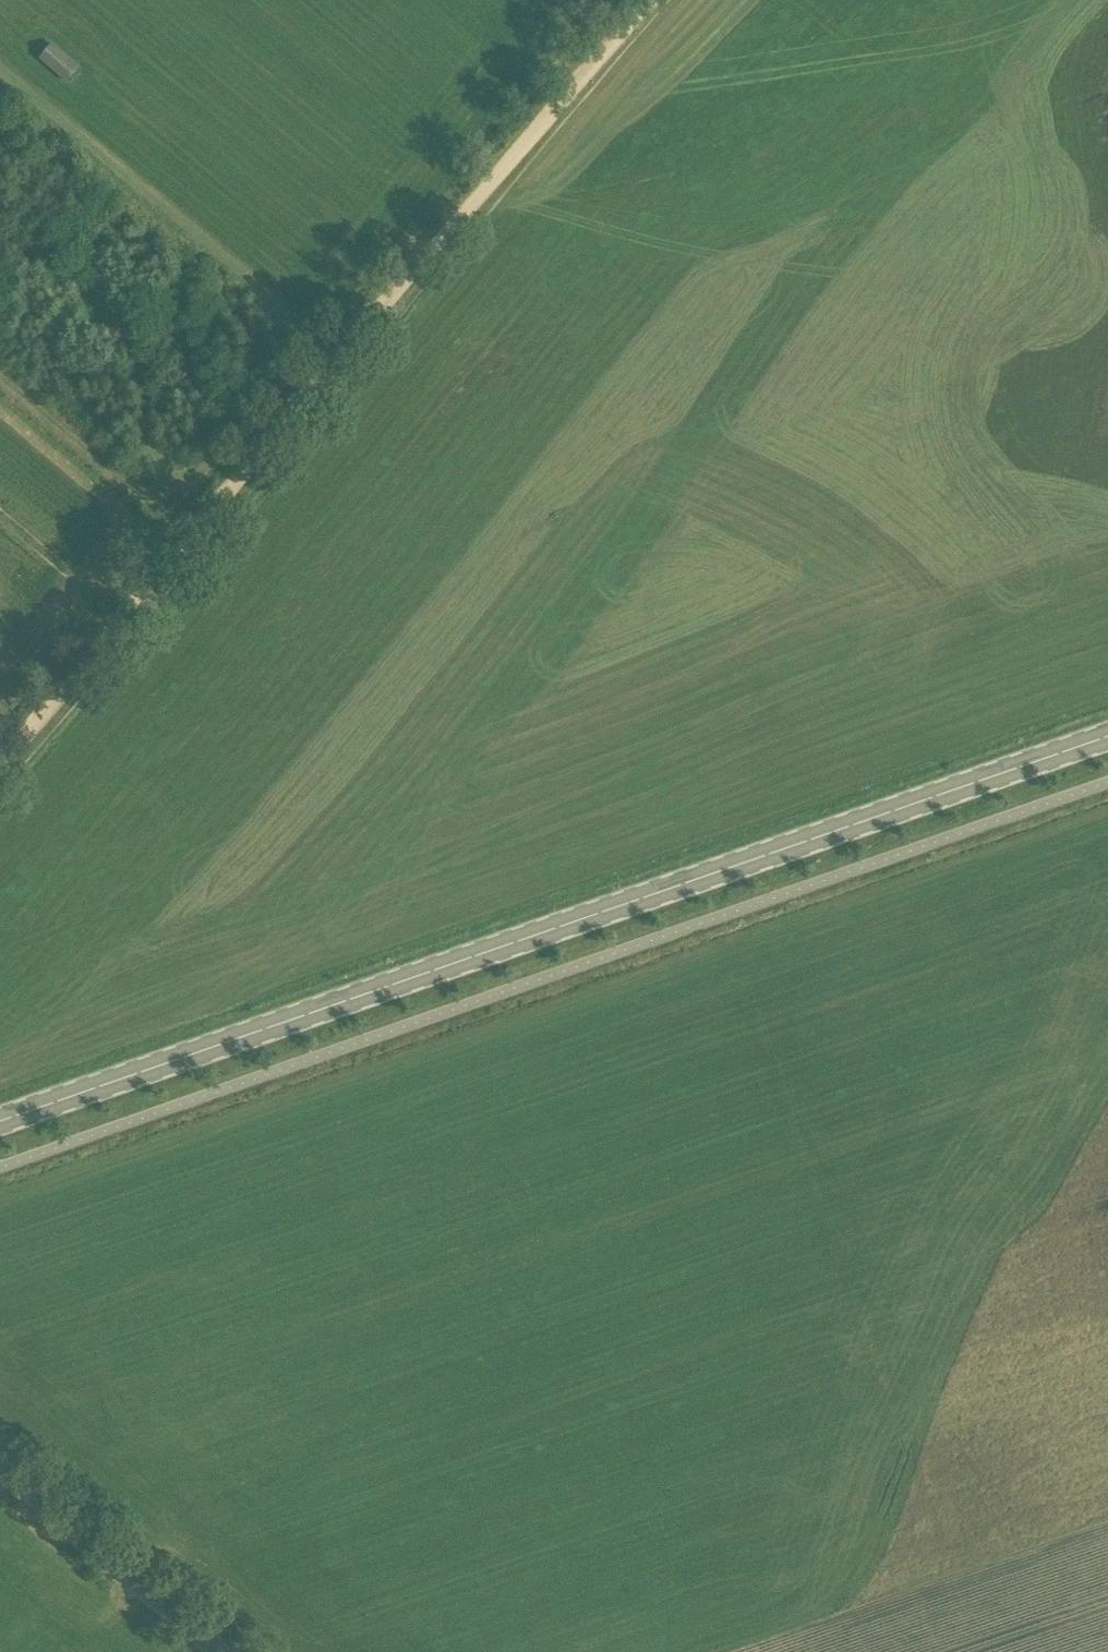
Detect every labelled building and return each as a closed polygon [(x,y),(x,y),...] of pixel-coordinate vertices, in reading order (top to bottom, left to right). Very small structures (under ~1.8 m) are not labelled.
[(62,86),(76,70),(48,46),(34,61),(62,86)]
